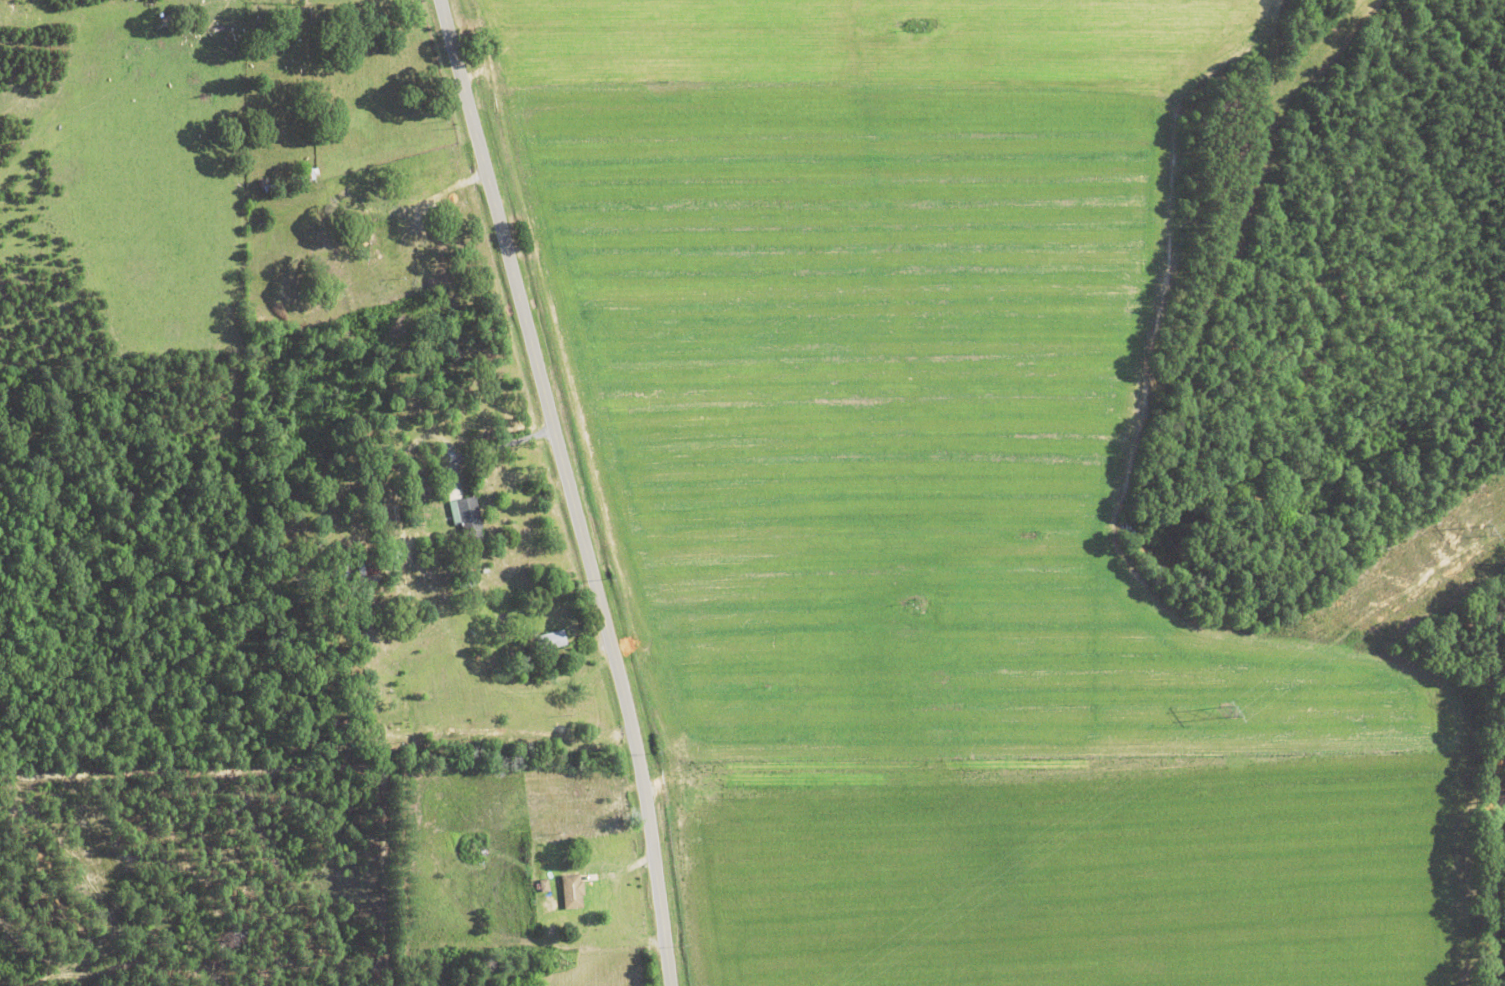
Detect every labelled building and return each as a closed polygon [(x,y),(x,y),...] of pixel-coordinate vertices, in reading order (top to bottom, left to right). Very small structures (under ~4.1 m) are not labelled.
[(312,178),(312,171),(304,172),(305,179),(312,178)] [(474,499),(453,503),(460,546),(481,542),(474,499)] [(567,645),(562,629),(534,637),(539,653),(567,645)] [(562,909),(581,909),(581,874),(561,875),(562,909)]
